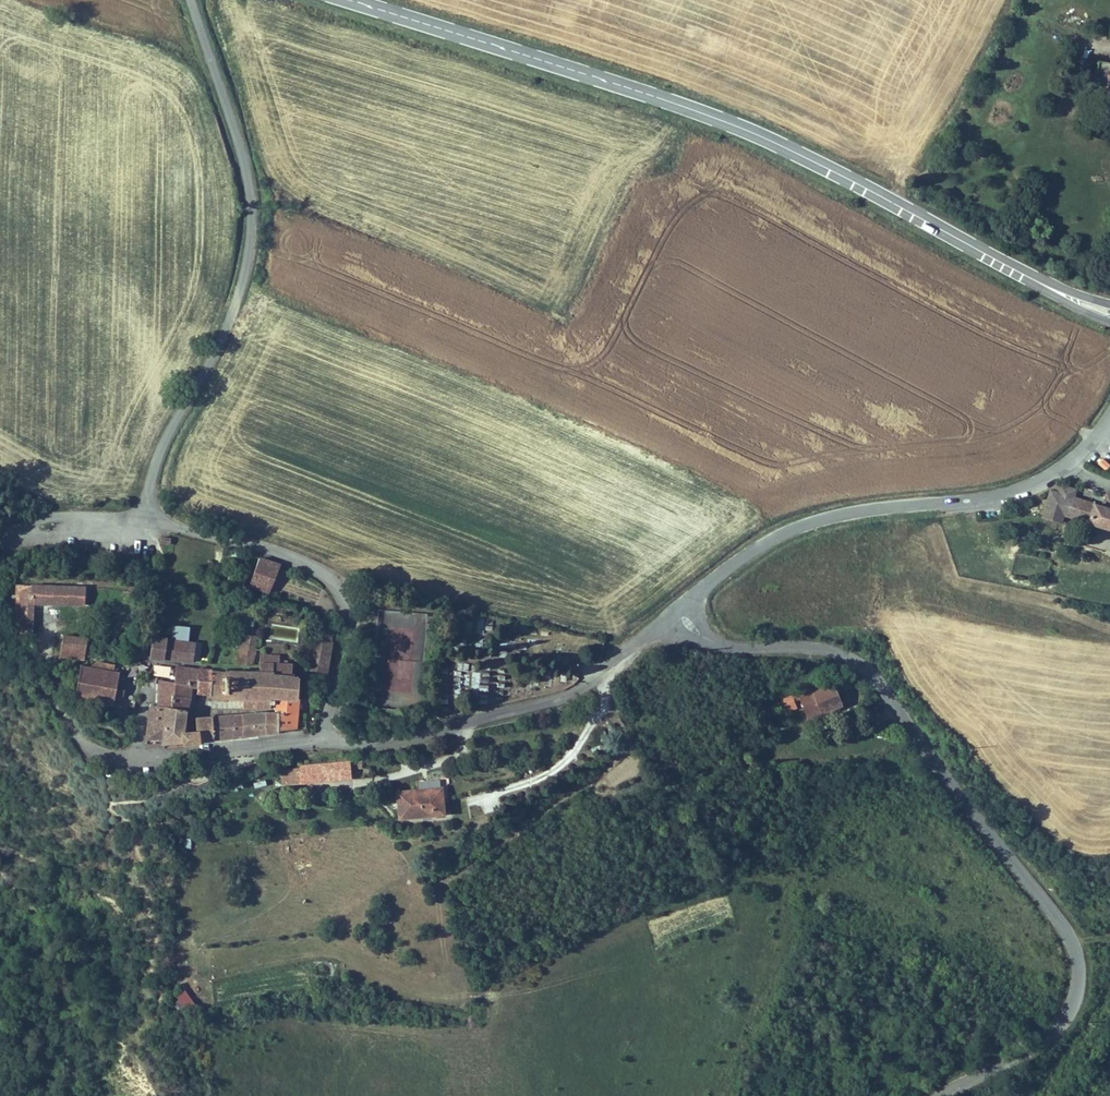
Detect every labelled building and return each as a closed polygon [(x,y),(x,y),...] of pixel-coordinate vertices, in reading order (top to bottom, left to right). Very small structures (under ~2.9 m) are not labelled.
[(1094,62),(1090,86),(1109,89),(1109,64),(1094,62)] [(1066,518),(1072,500),(1074,492),(1059,488),(1057,495),(1049,492),(1041,519),(1058,524),(1061,516),(1066,518)] [(1105,497),(1102,508),(1092,506),(1087,524),(1109,530),(1109,499),(1105,497)] [(1087,524),(1092,506),(1072,500),(1066,518),(1087,524)] [(169,546),(171,538),(161,536),(160,544),(169,546)] [(281,566),(259,558),(248,589),(270,596),(281,566)] [(84,602),(86,585),(16,581),(15,631),(20,632),(20,634),(32,635),(34,600),(84,602)] [(175,625),(173,641),(179,641),(176,662),(195,664),(198,642),(190,641),(191,627),(175,625)] [(332,646),(332,634),(316,631),(314,643),(332,646)] [(88,638),(64,635),(61,653),(85,656),(88,638)] [(171,638),(154,636),(151,658),(168,661),(170,640),(171,638)] [(258,639),(242,636),(237,668),(252,670),(258,639)] [(176,662),(179,641),(173,641),(170,640),(168,661),(176,662)] [(314,643),(309,669),(328,672),(333,646),(332,646),(314,643)] [(261,656),(260,665),(280,666),(281,658),(261,656)] [(86,664),(81,663),(74,697),(88,700),(86,706),(106,710),(108,704),(114,705),(117,692),(119,681),(121,671),(113,669),(114,664),(88,658),(86,664)] [(457,663),(457,671),(467,671),(467,663),(457,663)] [(245,708),(280,708),(280,699),(300,700),(301,679),(291,679),(292,667),(280,666),(260,665),(260,672),(212,671),(211,695),(245,698),(245,708)] [(173,682),(191,685),(198,686),(199,669),(175,666),(173,682)] [(212,671),(199,669),(198,686),(197,694),(211,695),(212,671)] [(830,679),(799,689),(801,695),(813,691),(819,709),(837,703),(830,679)] [(160,681),(157,706),(188,709),(191,685),(173,682),(160,681)] [(806,713),(819,709),(813,691),(801,695),(806,713)] [(780,699),(784,713),(798,708),(793,695),(780,699)] [(297,729),(300,700),(280,699),(280,708),(279,715),(271,715),(271,731),(297,729)] [(185,741),(185,733),(188,709),(157,706),(149,705),(147,742),(185,741)] [(271,731),(271,715),(248,716),(247,735),(247,737),(271,733),(271,731)] [(247,735),(248,716),(235,717),(235,736),(247,735)] [(235,736),(235,717),(216,718),(216,738),(235,737),(235,736)] [(202,733),(202,739),(216,738),(216,718),(206,718),(201,718),(202,733)] [(202,741),(202,739),(202,733),(194,733),(185,733),(185,741),(185,742),(195,742),(202,741)] [(352,778),(351,764),(280,770),(281,785),(352,778)] [(396,791),(398,820),(443,818),(441,788),(396,791)] [(183,1007),(193,1003),(187,987),(176,991),(183,1007)]
